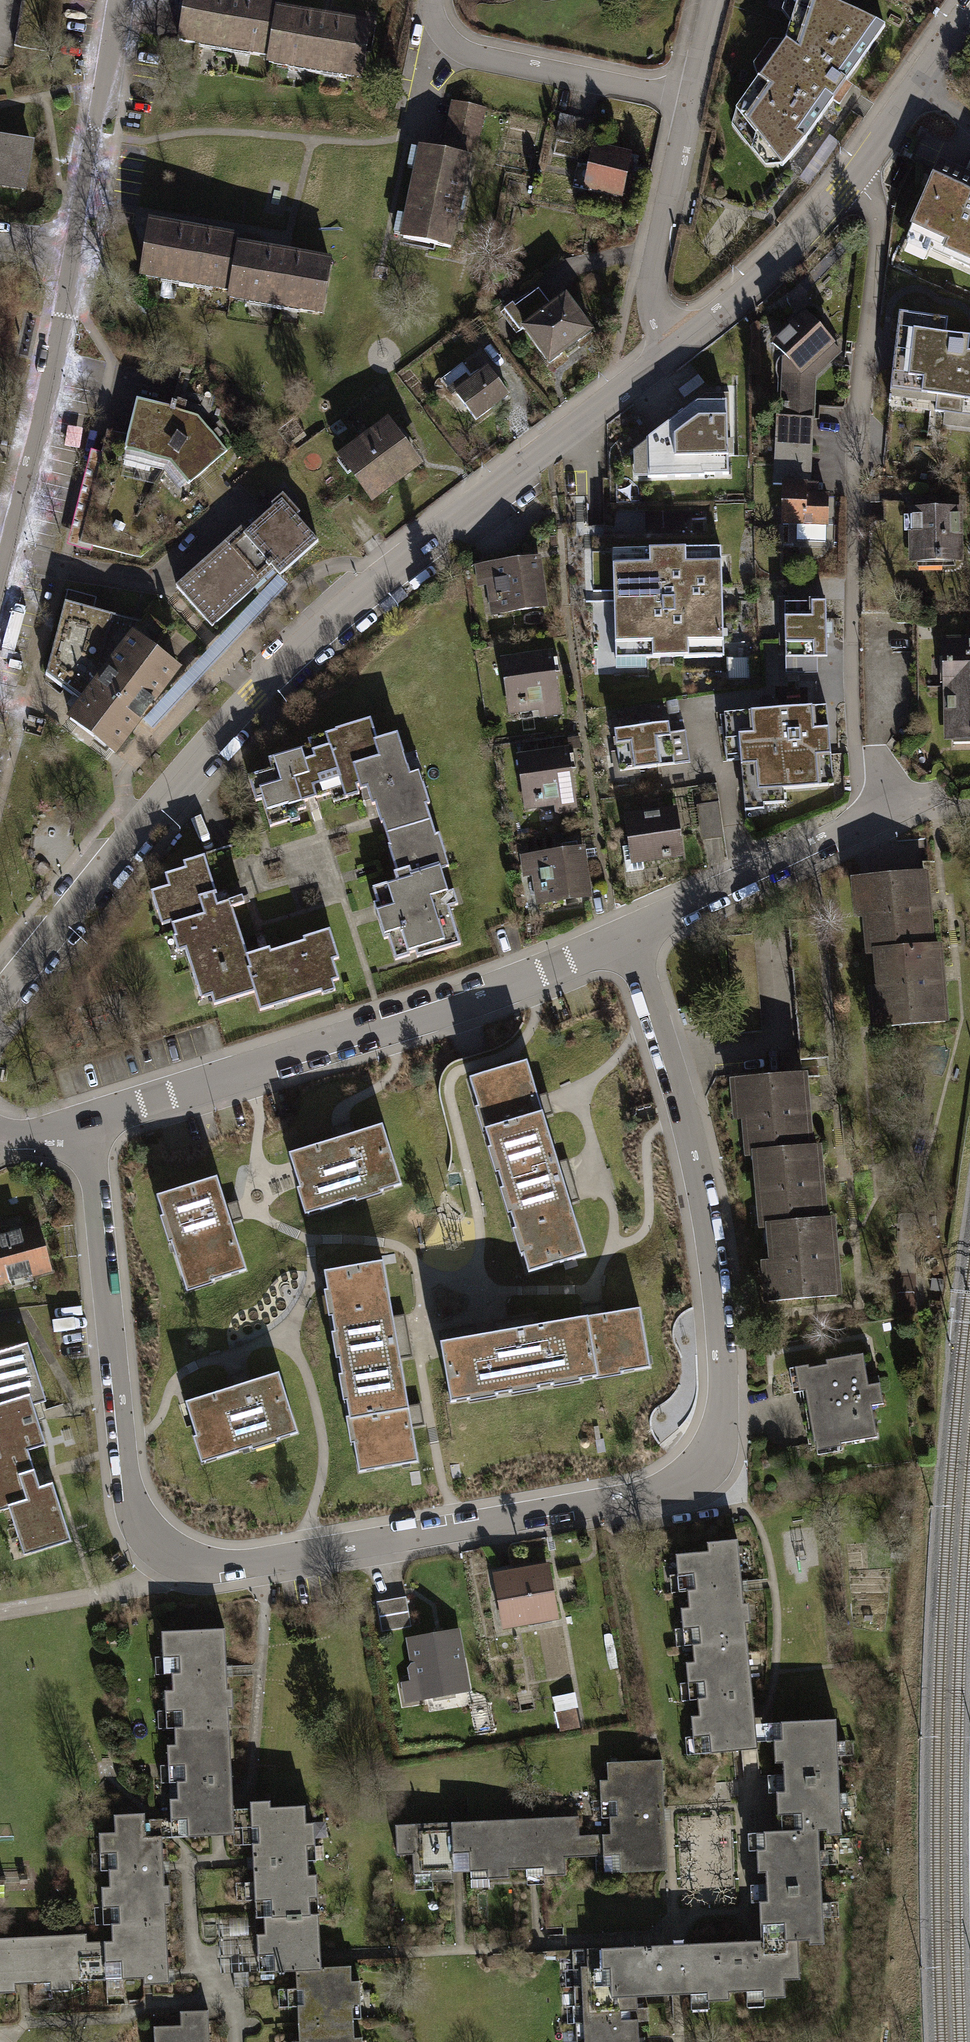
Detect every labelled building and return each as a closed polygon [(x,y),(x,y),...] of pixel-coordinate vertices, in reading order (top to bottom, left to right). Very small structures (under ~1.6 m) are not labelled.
[(272,55),(278,13),(279,6),(244,0),(186,0),(179,41),(199,44),(201,44),(202,39),(250,47),(250,52),(251,52),(272,55)] [(885,27),(823,0),(801,0),(792,25),(786,43),(759,81),(738,112),(771,153),(782,167),(804,141),(838,93),(885,27)] [(801,0),(786,0),(782,13),(792,25),(801,0)] [(324,21),(278,13),(272,55),(270,64),(288,66),(290,67),(291,61),(339,69),(338,74),(340,75),(362,78),(370,28),(324,21)] [(201,44),(199,44),(199,49),(250,57),(251,52),(250,52),(250,47),(202,39),(201,44)] [(759,81),(786,43),(779,43),(776,48),(767,48),(754,66),(759,81)] [(339,79),(340,75),(338,74),(339,69),(291,61),(290,67),(288,66),(288,71),(339,79)] [(959,82),(969,90),(969,66),(959,82)] [(483,110),(453,103),(444,145),(475,151),(483,110)] [(755,154),(771,153),(738,112),(732,126),(755,154)] [(593,122),(561,115),(556,134),(588,142),(593,122)] [(840,144),(830,137),(800,179),(810,186),(840,144)] [(23,189),(30,144),(0,140),(0,185),(23,189)] [(408,216),(404,238),(450,247),(469,159),(422,149),(418,170),(416,170),(407,216),(408,216)] [(579,184),(619,193),(623,171),(630,173),(632,165),(625,163),(626,158),(596,152),(593,168),(583,166),(579,184)] [(941,164),(911,230),(935,240),(933,245),(954,254),(951,260),(969,268),(969,177),(941,164)] [(212,287),(233,290),(239,248),(240,240),(195,233),(149,225),(141,275),(161,278),(162,279),(163,273),(212,281),(211,287),(212,287)] [(935,240),(911,230),(907,240),(909,241),(905,250),(926,260),(930,250),(951,260),(954,254),(933,245),(935,240)] [(283,255),(239,248),(233,290),(231,298),(249,301),(251,301),(252,295),(300,303),(300,309),(301,309),(322,312),(330,263),(283,255)] [(162,279),(161,278),(160,283),(212,291),(212,287),(211,287),(212,281),(163,273),(162,279)] [(510,312),(549,363),(592,331),(565,297),(551,308),(538,291),(510,312)] [(251,301),(249,301),(249,305),(300,314),(301,309),(300,309),(300,303),(252,295),(251,301)] [(899,314),(891,392),(892,392),(937,397),(935,412),(945,413),(969,416),(969,339),(946,336),(948,320),(899,314)] [(800,372),(801,373),(821,354),(829,362),(839,352),(805,316),(774,345),(800,372)] [(811,379),(829,362),(821,354),(801,373),(800,372),(795,377),(786,377),(784,417),(809,418),(811,379)] [(456,395),(475,420),(507,396),(488,370),(473,381),(461,365),(440,382),(452,398),(456,395)] [(937,397),(892,392),(890,407),(935,412),(937,397)] [(140,558),(243,470),(198,417),(175,411),(177,405),(172,404),(170,410),(137,401),(128,437),(107,432),(101,453),(101,455),(102,455),(80,542),(140,558)] [(727,402),(697,403),(647,441),(647,443),(648,477),(648,478),(704,476),(704,475),(729,475),(728,457),(728,441),(727,402)] [(945,413),(944,426),(969,429),(969,416),(945,413)] [(784,417),(776,416),(775,448),(807,449),(809,418),(784,417)] [(387,426),(343,458),(372,496),(416,463),(403,447),(406,445),(395,430),(392,432),(387,426)] [(648,477),(647,443),(634,452),(634,477),(648,477)] [(807,449),(775,448),(774,484),(784,485),(783,524),(826,526),(827,496),(817,496),(817,490),(813,489),(813,482),(807,482),(807,449)] [(263,580),(275,570),(280,576),(318,541),(296,517),(300,513),(283,495),(271,506),(274,508),(258,522),(253,517),(175,586),(212,627),(263,580)] [(958,507),(913,508),(914,557),(937,557),(937,561),(943,561),(943,557),(958,557),(958,507)] [(629,595),(630,600),(619,601),(619,615),(614,615),(616,659),(646,659),(683,658),(683,646),(723,645),(721,548),(628,551),(629,595)] [(612,550),(614,615),(619,615),(619,601),(630,600),(629,595),(628,551),(612,550)] [(537,558),(480,566),(482,583),(489,582),(489,584),(495,584),(499,613),(544,607),(537,558)] [(152,729),(287,584),(278,577),(144,721),(152,729)] [(96,598),(68,591),(46,675),(83,702),(70,719),(114,752),(178,668),(153,649),(167,631),(147,617),(143,623),(93,610),(96,598)] [(826,603),(785,604),(786,674),(817,673),(817,658),(827,657),(827,640),(826,603)] [(948,687),(969,686),(969,641),(947,642),(948,687)] [(683,646),(683,658),(724,657),(723,645),(683,646)] [(550,656),(504,662),(510,706),(540,701),(540,705),(541,705),(542,712),(557,710),(556,703),(557,703),(553,673),(560,672),(558,658),(551,659),(550,656)] [(646,659),(616,659),(616,669),(646,669),(646,659)] [(949,735),(969,735),(969,686),(948,687),(949,735)] [(826,706),(720,715),(727,761),(740,760),(743,792),(762,790),(763,805),(785,803),(784,790),(834,785),(826,706)] [(336,732),(325,735),(343,790),(343,791),(358,786),(360,791),(367,789),(372,805),(375,804),(381,824),(383,824),(386,835),(431,821),(426,806),(429,805),(423,784),(414,787),(407,767),(400,769),(396,756),(403,754),(397,734),(377,741),(370,720),(335,731),(336,732)] [(669,724),(614,732),(620,772),(690,762),(686,731),(670,733),(669,724)] [(261,800),(270,827),(290,820),(288,814),(306,808),(304,802),(343,790),(325,735),(308,741),(310,747),(269,760),(272,770),(248,778),(256,802),(261,800)] [(567,752),(520,759),(526,802),(528,802),(528,808),(558,804),(559,809),(573,807),(572,800),(573,799),(569,769),(576,768),(574,754),(567,755),(567,752)] [(719,802),(702,805),(706,835),(723,832),(719,802)] [(674,812),(627,818),(631,845),(623,847),(627,872),(643,869),(642,859),(680,853),(674,812)] [(436,836),(431,821),(386,835),(390,846),(388,846),(396,873),(394,874),(396,882),(373,889),(377,903),(374,905),(378,919),(377,919),(384,940),(388,939),(395,961),(409,957),(409,954),(415,952),(417,958),(460,945),(447,901),(450,900),(436,858),(446,855),(440,835),(436,836)] [(534,857),(526,858),(528,873),(536,872),(536,873),(540,872),(544,902),(587,896),(581,849),(578,849),(577,842),(562,844),(563,851),(533,855),(534,857)] [(906,859),(930,858),(929,844),(905,845),(906,859)] [(214,1005),(254,993),(247,970),(251,968),(247,955),(232,908),(250,902),(248,895),(217,905),(213,895),(217,894),(204,857),(183,863),(185,869),(165,876),(169,887),(151,893),(158,912),(167,910),(176,938),(181,936),(198,988),(207,985),(214,1005)] [(924,874),(855,880),(856,902),(864,901),(865,918),(868,954),(876,954),(930,949),(930,947),(924,874)] [(864,901),(856,902),(857,918),(865,918),(864,901)] [(339,959),(330,930),(303,938),(304,942),(271,952),(270,948),(247,955),(251,968),(247,970),(254,993),(260,1011),(274,1007),(272,1001),(286,996),(288,1002),(323,991),(321,985),(339,980),(333,961),(339,959)] [(938,946),(930,947),(930,949),(876,954),(879,990),(880,1006),(873,1007),(875,1028),(944,1022),(938,946)] [(872,990),(873,1007),(880,1006),(879,990),(872,990)] [(487,1108),(493,1128),(542,1113),(539,1102),(537,1096),(527,1063),(469,1080),(478,1108),(479,1111),(487,1108)] [(803,1076),(734,1082),(735,1103),(743,1103),(744,1120),(747,1156),(755,1155),(810,1150),(803,1076)] [(547,1094),(537,1096),(539,1102),(542,1113),(544,1117),(553,1114),(547,1094)] [(743,1103),(735,1103),(737,1121),(744,1120),(743,1103)] [(483,1135),(486,1134),(485,1130),(493,1128),(487,1108),(479,1111),(478,1108),(475,1109),(483,1135)] [(544,1117),(542,1113),(493,1128),(485,1130),(486,1134),(491,1149),(491,1152),(499,1149),(505,1169),(497,1171),(498,1174),(503,1190),(504,1192),(512,1190),(518,1210),(510,1212),(511,1215),(515,1230),(516,1233),(524,1230),(531,1250),(522,1253),(523,1256),(528,1274),(586,1256),(570,1203),(567,1193),(558,1163),(544,1117)] [(333,1128),(336,1140),(345,1137),(354,1134),(351,1122),(333,1128)] [(336,1140),(289,1154),(300,1189),(300,1191),(313,1187),(320,1210),(355,1200),(358,1199),(355,1190),(376,1184),(378,1193),(381,1192),(401,1185),(382,1125),(354,1134),(345,1137),(336,1140)] [(495,1175),(498,1174),(497,1171),(505,1169),(499,1149),(491,1152),(491,1149),(488,1150),(495,1175)] [(810,1150),(755,1155),(761,1227),(769,1227),(823,1222),(817,1150),(810,1150)] [(567,1160),(558,1163),(567,1193),(570,1203),(579,1201),(567,1160)] [(225,1206),(217,1178),(157,1196),(163,1217),(164,1220),(172,1217),(179,1237),(170,1240),(171,1243),(182,1277),(205,1270),(209,1282),(212,1282),(246,1271),(231,1223),(228,1213),(225,1206)] [(358,1199),(355,1200),(356,1203),(382,1194),(381,1192),(378,1193),(376,1184),(355,1190),(358,1199)] [(305,1216),(320,1210),(313,1187),(300,1191),(300,1189),(297,1189),(305,1216)] [(508,1216),(511,1215),(510,1212),(518,1210),(512,1190),(504,1192),(503,1190),(500,1190),(508,1216)] [(237,1202),(225,1206),(228,1213),(231,1223),(243,1220),(237,1202)] [(164,1220),(163,1217),(160,1218),(168,1243),(171,1243),(170,1240),(179,1237),(172,1217),(164,1220)] [(823,1222),(769,1227),(772,1263),(773,1280),(766,1281),(768,1302),(838,1296),(831,1222),(823,1222)] [(10,1281),(12,1287),(33,1281),(32,1275),(50,1270),(38,1226),(0,1237),(0,1283),(10,1281)] [(520,1256),(523,1256),(522,1253),(531,1250),(524,1230),(516,1233),(515,1230),(512,1231),(520,1256)] [(350,1420),(358,1419),(409,1410),(408,1406),(400,1359),(395,1330),(392,1317),(383,1263),(324,1273),(327,1291),(328,1294),(336,1293),(339,1313),(331,1315),(332,1318),(334,1333),(335,1337),(344,1335),(347,1355),(339,1357),(339,1360),(342,1376),(342,1378),(351,1377),(354,1397),(346,1399),(346,1402),(349,1418),(350,1420)] [(773,1280),(772,1263),(765,1264),(766,1281),(773,1280)] [(205,1270),(182,1277),(187,1293),(213,1285),(212,1282),(209,1282),(205,1270)] [(328,1294),(327,1291),(324,1292),(329,1318),(332,1318),(331,1315),(339,1313),(336,1293),(328,1294)] [(582,1306),(584,1319),(588,1318),(597,1316),(605,1315),(603,1302),(582,1306)] [(597,1316),(588,1318),(596,1369),(617,1365),(618,1373),(621,1372),(650,1368),(640,1309),(605,1315),(597,1316)] [(493,1322),(495,1334),(504,1332),(537,1327),(534,1314),(493,1322)] [(405,1315),(392,1317),(395,1330),(400,1359),(412,1357),(405,1315)] [(598,1377),(596,1369),(588,1318),(584,1319),(537,1327),(504,1332),(495,1334),(478,1337),(440,1343),(450,1402),(469,1399),(472,1398),(471,1390),(491,1387),(492,1395),(495,1395),(511,1392),(514,1391),(513,1383),(533,1379),(534,1388),(537,1387),(553,1385),(556,1384),(554,1376),(575,1372),(576,1381),(579,1380),(595,1377),(598,1377)] [(438,1331),(440,1343),(478,1337),(476,1325),(438,1331)] [(336,1360),(339,1360),(339,1357),(347,1355),(344,1335),(335,1337),(334,1333),(332,1334),(336,1360)] [(27,1449),(44,1443),(36,1416),(32,1405),(45,1401),(27,1344),(0,1353),(0,1458),(27,1449)] [(802,1370),(805,1386),(802,1387),(812,1443),(815,1443),(840,1439),(840,1443),(841,1443),(877,1437),(872,1405),(884,1403),(880,1384),(868,1386),(863,1354),(826,1361),(827,1365),(810,1368),(802,1370)] [(598,1377),(595,1377),(595,1380),(621,1376),(621,1372),(618,1373),(617,1365),(596,1369),(598,1377)] [(802,1370),(810,1368),(809,1365),(787,1369),(790,1389),(802,1387),(805,1386),(802,1370)] [(229,1376),(233,1388),(242,1385),(251,1382),(247,1370),(229,1376)] [(580,1383),(579,1380),(576,1381),(575,1372),(554,1376),(556,1384),(553,1385),(554,1387),(580,1383)] [(233,1388),(185,1402),(196,1436),(197,1439),(210,1435),(217,1458),(251,1448),(254,1447),(252,1438),(272,1432),(275,1440),(277,1439),(298,1433),(279,1373),(251,1382),(242,1385),(233,1388)] [(343,1402),(346,1402),(346,1399),(354,1397),(351,1377),(342,1378),(342,1376),(339,1376),(343,1402)] [(538,1390),(537,1387),(534,1388),(533,1379),(513,1383),(514,1391),(511,1392),(512,1395),(538,1390)] [(496,1398),(495,1395),(492,1395),(491,1387),(471,1390),(472,1398),(469,1399),(470,1402),(496,1398)] [(420,1404),(408,1406),(409,1410),(410,1419),(412,1427),(424,1425),(420,1404)] [(410,1419),(409,1410),(358,1419),(362,1439),(353,1440),(354,1444),(359,1472),(418,1462),(412,1427),(410,1419)] [(350,1444),(354,1444),(353,1440),(362,1439),(358,1419),(350,1420),(349,1418),(346,1418),(350,1444)] [(254,1447),(251,1448),(252,1451),(278,1443),(277,1439),(275,1440),(272,1432),(252,1438),(254,1447)] [(197,1439),(196,1436),(193,1437),(201,1464),(217,1458),(210,1435),(197,1439)] [(840,1439),(815,1443),(818,1455),(842,1451),(841,1443),(840,1443),(840,1439)] [(27,1449),(0,1458),(0,1511),(9,1508),(24,1555),(70,1540),(52,1484),(39,1488),(37,1480),(27,1449)] [(691,1629),(692,1646),(747,1640),(742,1586),(738,1540),(707,1543),(708,1552),(676,1555),(678,1575),(678,1576),(685,1575),(687,1592),(689,1608),(681,1608),(683,1629),(683,1630),(691,1629)] [(547,1567),(496,1576),(501,1602),(508,1601),(512,1623),(555,1615),(547,1567)] [(671,1593),(687,1592),(685,1575),(678,1576),(678,1575),(670,1575),(671,1593)] [(406,1596),(377,1602),(382,1631),(411,1626),(406,1596)] [(508,1601),(501,1602),(505,1624),(512,1623),(508,1601)] [(173,1712),(174,1729),(228,1725),(227,1671),(225,1629),(161,1632),(163,1657),(163,1658),(171,1658),(171,1674),(172,1690),(164,1691),(165,1711),(165,1712),(173,1712)] [(677,1647),(692,1646),(691,1629),(683,1630),(683,1629),(674,1629),(677,1647)] [(456,1633),(411,1641),(415,1662),(411,1667),(412,1675),(418,1679),(418,1680),(421,1696),(432,1694),(455,1690),(465,1688),(456,1633)] [(754,1714),(747,1640),(692,1646),(694,1662),(686,1663),(688,1683),(688,1684),(696,1683),(697,1700),(699,1716),(691,1716),(693,1737),(701,1737),(703,1753),(703,1754),(757,1749),(757,1742),(755,1724),(754,1714)] [(163,1658),(163,1657),(155,1657),(156,1675),(171,1674),(171,1658),(163,1658)] [(421,1696),(418,1680),(402,1683),(406,1702),(421,1700),(421,1696)] [(682,1701),(697,1700),(696,1683),(688,1684),(688,1683),(680,1683),(682,1701)] [(455,1690),(432,1694),(433,1702),(456,1698),(455,1690)] [(532,1690),(516,1692),(518,1705),(534,1702),(532,1690)] [(572,1695),(559,1697),(561,1710),(574,1708),(572,1695)] [(165,1712),(165,1711),(157,1711),(158,1729),(174,1729),(173,1712),(165,1712)] [(776,1793),(778,1831),(819,1829),(841,1828),(840,1808),(839,1793),(838,1756),(837,1741),(836,1720),(781,1722),(781,1723),(781,1739),(774,1739),(774,1741),(775,1763),(783,1763),(783,1775),(784,1785),(784,1791),(776,1792),(776,1793)] [(757,1742),(774,1741),(774,1739),(781,1739),(781,1723),(755,1724),(757,1742)] [(234,1834),(234,1829),(233,1809),(232,1795),(228,1725),(174,1729),(175,1744),(167,1745),(168,1765),(168,1766),(176,1766),(178,1798),(170,1799),(170,1818),(171,1831),(178,1837),(233,1834),(234,1834)] [(687,1755),(703,1753),(701,1737),(693,1737),(685,1737),(687,1755)] [(845,1740),(837,1741),(838,1756),(846,1755),(845,1740)] [(610,1834),(579,1835),(577,1835),(578,1857),(603,1856),(612,1855),(612,1872),(612,1873),(667,1870),(664,1815),(662,1760),(607,1762),(608,1780),(600,1780),(601,1802),(609,1801),(610,1818),(610,1834)] [(168,1766),(168,1765),(160,1765),(161,1783),(169,1783),(170,1799),(178,1798),(176,1766),(168,1766)] [(784,1785),(783,1775),(768,1775),(769,1793),(776,1793),(776,1792),(784,1791),(784,1785)] [(847,1793),(839,1793),(840,1808),(848,1807),(847,1793)] [(250,1808),(233,1809),(234,1829),(252,1828),(252,1844),(253,1866),(254,1882),(255,1900),(256,1916),(311,1914),(310,1897),(318,1897),(317,1874),(309,1874),(308,1860),(307,1846),(315,1845),(314,1822),(306,1822),(305,1806),(271,1807),(271,1800),(250,1802),(250,1808)] [(609,1801),(601,1802),(602,1818),(610,1818),(609,1801)] [(110,1908),(111,1924),(166,1921),(165,1905),(170,1904),(170,1885),(164,1885),(164,1865),(162,1838),(161,1829),(153,1821),(145,1822),(145,1819),(144,1813),(114,1814),(115,1833),(98,1833),(100,1854),(108,1854),(109,1871),(109,1887),(101,1887),(102,1908),(110,1908)] [(565,1857),(578,1857),(577,1835),(579,1835),(578,1816),(468,1821),(470,1871),(487,1871),(487,1878),(489,1878),(509,1878),(509,1869),(527,1869),(534,1868),(543,1868),(543,1876),(545,1876),(565,1875),(565,1857)] [(162,1838),(178,1837),(171,1831),(170,1818),(145,1819),(145,1822),(153,1821),(161,1829),(162,1838)] [(458,1872),(470,1871),(468,1821),(395,1825),(397,1855),(412,1854),(413,1874),(431,1873),(432,1881),(453,1880),(453,1872),(458,1872)] [(234,1834),(233,1834),(234,1845),(252,1844),(252,1828),(234,1829),(234,1834)] [(759,1902),(761,1940),(798,1939),(798,1940),(824,1939),(823,1917),(822,1902),(821,1865),(820,1851),(819,1829),(778,1831),(764,1832),(764,1849),(757,1850),(758,1872),(766,1872),(766,1884),(767,1895),(767,1901),(759,1901),(759,1902)] [(757,1850),(764,1849),(764,1832),(748,1833),(749,1851),(757,1850)] [(316,1860),(315,1845),(307,1846),(308,1860),(316,1860)] [(820,1851),(821,1865),(828,1865),(828,1850),(820,1851)] [(108,1854),(100,1854),(101,1871),(109,1871),(108,1854)] [(612,1855),(603,1856),(604,1872),(612,1872),(612,1855)] [(545,1884),(545,1876),(543,1876),(543,1868),(534,1868),(527,1869),(527,1885),(545,1884)] [(487,1871),(470,1871),(471,1887),(489,1886),(489,1878),(487,1878),(487,1871)] [(255,1900),(254,1882),(236,1883),(237,1900),(255,1900)] [(767,1895),(766,1884),(750,1885),(751,1903),(759,1902),(759,1901),(767,1901),(767,1895)] [(319,1913),(318,1897),(310,1897),(311,1914),(319,1913)] [(822,1902),(823,1917),(831,1917),(830,1902),(822,1902)] [(103,1924),(111,1924),(110,1908),(102,1908),(103,1924)] [(298,2007),(299,2024),(353,2021),(353,2019),(353,2004),(360,2004),(360,1981),(351,1981),(351,1966),(321,1967),(319,1913),(311,1914),(256,1916),(256,1919),(264,1918),(265,1934),(257,1934),(258,1955),(259,1955),(274,1955),(275,1971),(275,1972),(296,1971),(296,1976),(297,1989),(298,2007)] [(112,1941),(86,1942),(88,1981),(143,1978),(144,1985),(169,1983),(169,1980),(166,1921),(111,1924),(112,1941)] [(88,1981),(86,1942),(85,1934),(0,1938),(0,1993),(16,1992),(16,1984),(23,1984),(33,1984),(50,1983),(51,1991),(52,1991),(72,1990),(71,1981),(88,1981)] [(800,1979),(798,1940),(798,1939),(761,1940),(750,1941),(686,1944),(688,1994),(690,1994),(707,1993),(707,2001),(709,2001),(729,2000),(729,1991),(746,1991),(763,1990),(763,1998),(764,1998),(785,1997),(784,1979),(800,1979)] [(686,1944),(642,1946),(644,1996),(660,1995),(688,1994),(686,1944)] [(581,1970),(582,1985),(582,1986),(636,1984),(637,1996),(641,1996),(644,1996),(642,1946),(572,1949),(573,1970),(581,1970)] [(274,1955),(259,1955),(259,1971),(275,1971),(274,1955)] [(50,1983),(33,1984),(34,1999),(52,1998),(52,1991),(51,1991),(50,1983)] [(638,2008),(637,1996),(636,1984),(582,1986),(582,1985),(574,1985),(574,2007),(583,2007),(583,2021),(583,2022),(638,2020),(638,2021),(648,2021),(648,2007),(642,2007),(638,2008)] [(298,2007),(297,1989),(279,1989),(279,2007),(298,2007)] [(763,1990),(746,1991),(747,2007),(765,2006),(764,1998),(763,1998),(763,1990)] [(707,1993),(690,1994),(691,2009),(709,2009),(709,2001),(707,2001),(707,1993)] [(361,2018),(360,2004),(353,2004),(353,2019),(361,2018)] [(209,2010),(180,2012),(181,2025),(154,2026),(155,2041),(210,2041),(209,2010)] [(638,2021),(638,2020),(583,2022),(583,2021),(576,2022),(576,2041),(639,2041),(638,2021)] [(362,2037),(354,2037),(353,2021),(299,2024),(299,2041),(363,2041),(362,2037)]
